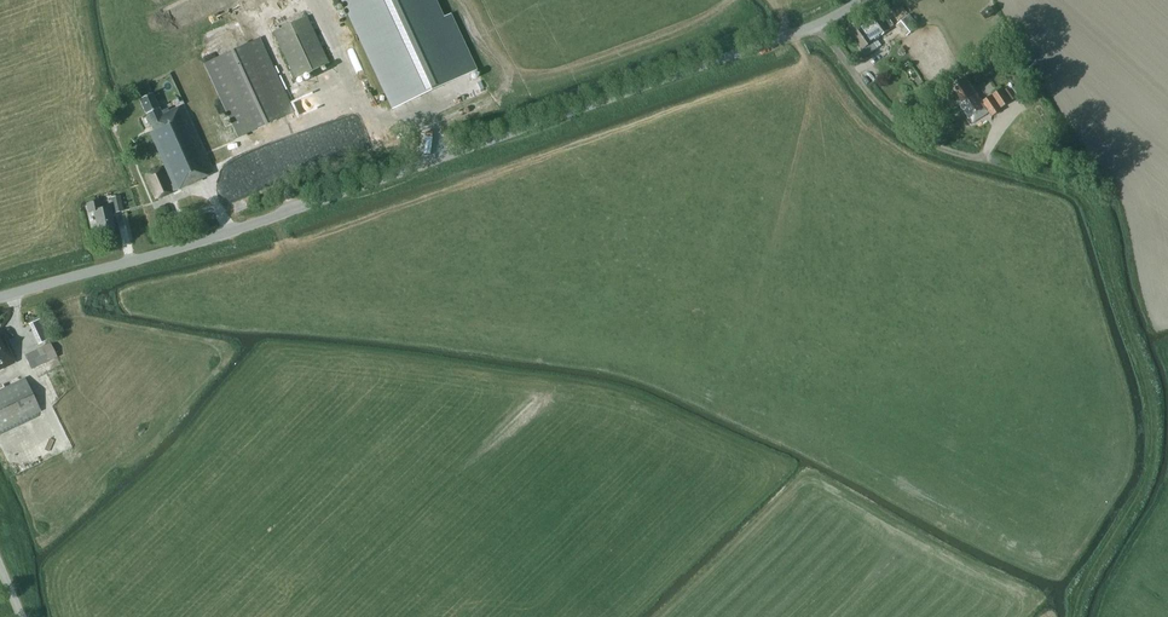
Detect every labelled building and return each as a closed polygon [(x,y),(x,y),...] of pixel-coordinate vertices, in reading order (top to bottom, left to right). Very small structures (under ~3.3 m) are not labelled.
[(475,69),(449,14),(441,18),(432,0),(344,0),(394,107),(475,69)] [(981,14),(986,19),(994,12),(990,7),(981,14)] [(867,56),(879,48),(873,40),(893,26),(888,20),(884,23),(877,14),(863,24),(860,19),(847,28),(867,56)] [(273,31),(295,78),(328,62),(306,16),(273,31)] [(897,24),(907,36),(915,29),(906,17),(897,24)] [(338,29),(353,60),(360,57),(345,26),(338,29)] [(203,63),(237,137),(294,111),(259,37),(203,63)] [(989,112),(992,117),(1002,111),(1001,109),(1011,102),(1002,89),(982,102),(966,77),(952,86),(962,102),(960,104),(972,123),(989,112)] [(486,82),(452,95),(455,104),(489,91),(486,82)] [(145,174),(156,199),(212,173),(182,105),(169,111),(167,108),(161,111),(159,107),(158,107),(152,93),(139,100),(153,130),(149,131),(164,165),(145,174)] [(123,211),(120,195),(111,197),(114,213),(123,211)] [(110,206),(101,208),(99,200),(87,203),(89,212),(94,211),(98,230),(115,227),(110,206)] [(36,344),(49,340),(42,318),(29,322),(36,344)] [(15,362),(0,331),(0,369),(15,362)] [(50,343),(25,355),(31,369),(34,368),(38,376),(61,365),(50,343)] [(0,390),(0,430),(40,410),(25,378),(0,390)]
